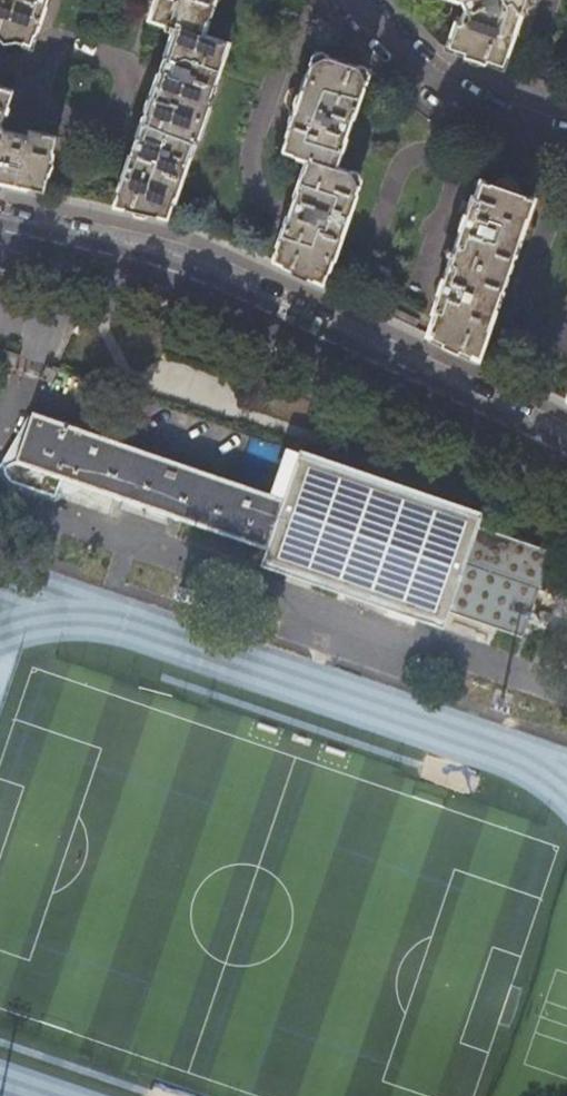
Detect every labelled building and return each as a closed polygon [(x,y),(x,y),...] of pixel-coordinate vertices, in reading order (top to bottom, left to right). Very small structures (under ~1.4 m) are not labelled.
[(31,44),(46,0),(0,0),(0,38),(3,41),(13,39),(13,38),(31,44)] [(168,217),(190,154),(193,155),(216,86),(214,85),(229,43),(203,34),(214,4),(216,4),(217,0),(156,0),(150,17),(166,24),(165,29),(173,32),(165,56),(162,64),(135,143),(132,152),(113,205),(168,217)] [(502,65),(519,16),(524,0),(460,0),(465,9),(462,17),(458,15),(447,46),(464,52),(463,56),(485,63),(486,60),(502,65)] [(273,259),(323,283),(333,256),(334,256),(356,195),(354,194),(361,175),(336,166),(370,70),(317,52),(309,75),(307,74),(301,89),(299,88),(293,91),(289,102),(292,109),(294,110),(291,118),(289,125),(291,126),(283,150),(307,159),(289,213),(273,259)] [(3,109),(6,110),(12,90),(0,86),(0,119),(3,109)] [(44,190),(55,135),(28,129),(27,134),(4,129),(0,121),(0,180),(44,190)] [(427,333),(478,357),(534,197),(517,191),(518,189),(515,182),(504,178),(498,181),(497,184),(481,179),(475,195),(473,195),(471,202),(467,212),(464,212),(461,219),(458,228),(461,228),(454,250),(448,248),(446,253),(452,255),(444,276),(441,276),(438,284),(436,291),(439,292),(433,310),(435,311),(427,333)] [(523,636),(541,581),(566,590),(566,578),(545,570),(552,551),(478,526),(482,515),(300,452),(291,476),(284,498),(237,482),(171,459),(165,457),(64,422),(58,420),(34,411),(17,461),(123,498),(172,515),(267,547),(263,560),(288,569),(287,574),(286,575),(284,580),(312,590),(314,585),(316,578),(391,604),(389,611),(388,616),(415,625),(417,620),(417,619),(419,614),(445,623),(449,610),(523,636)]
